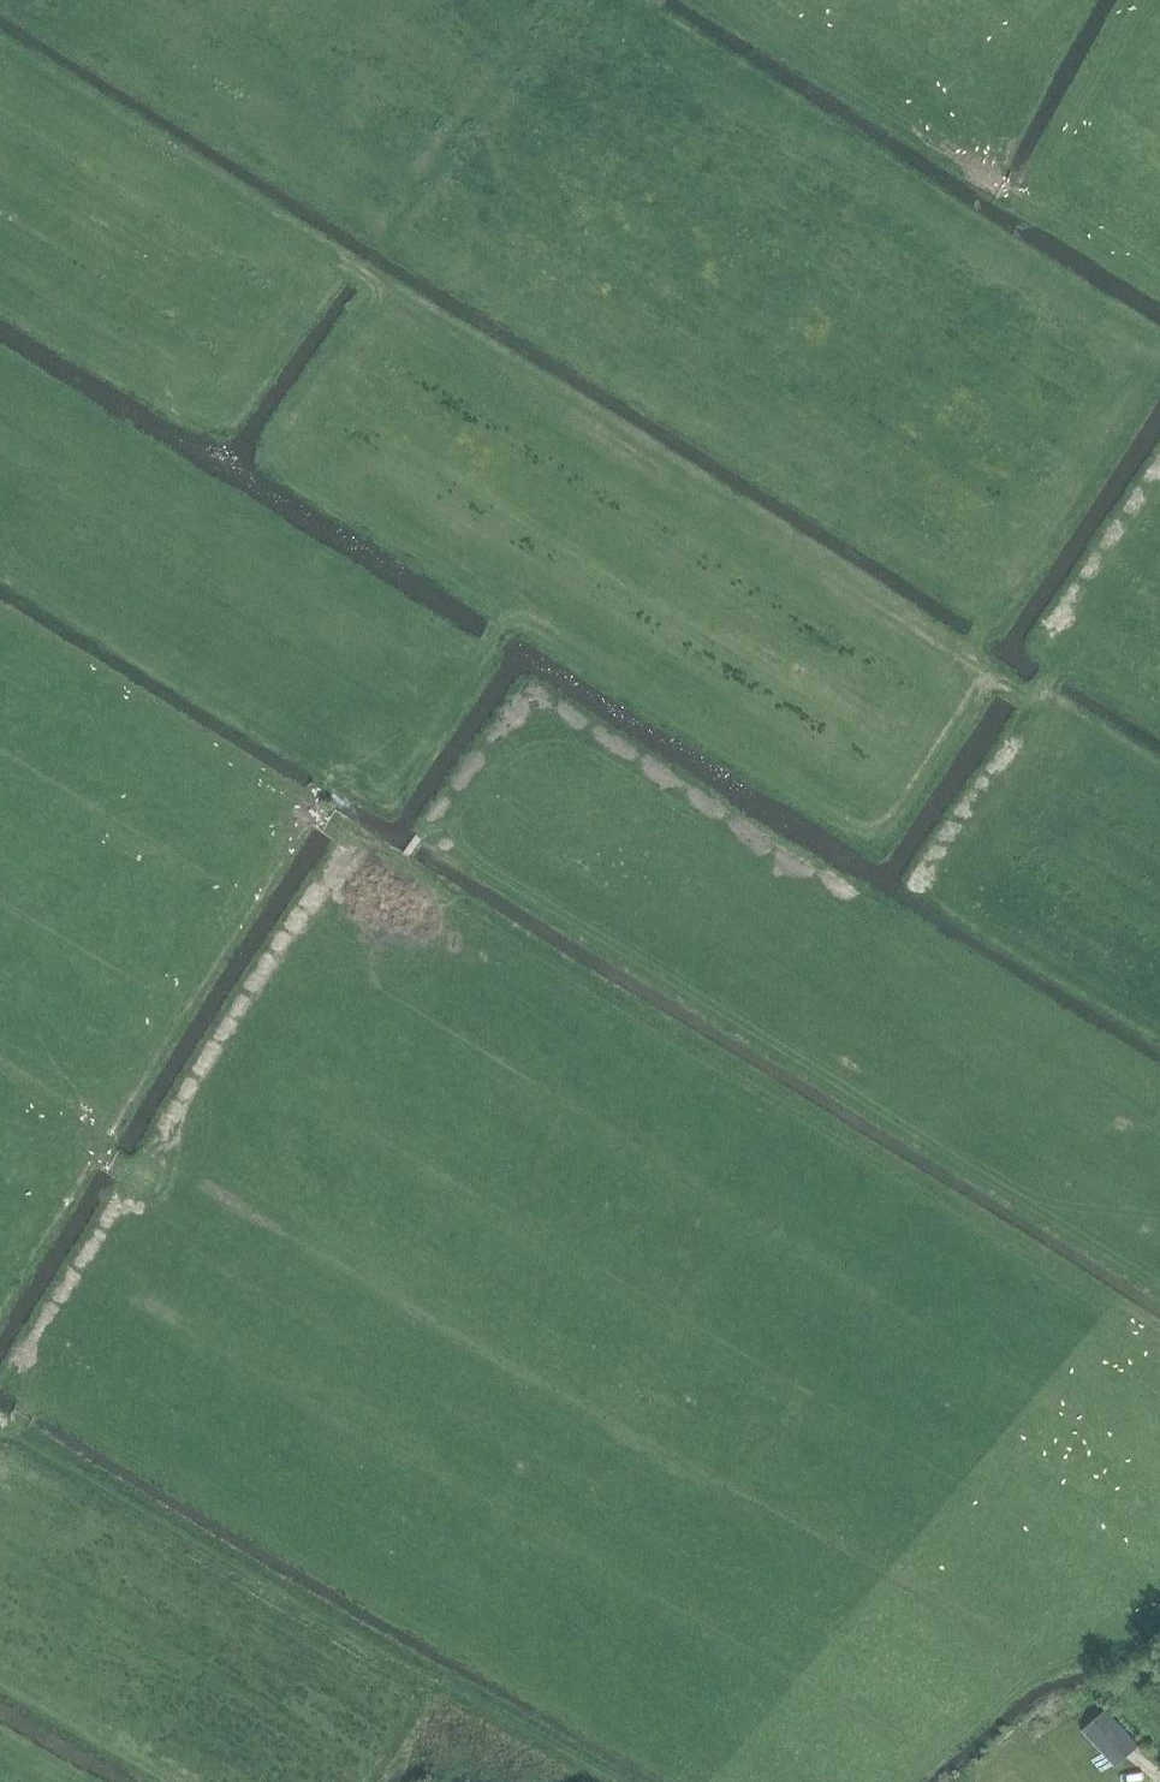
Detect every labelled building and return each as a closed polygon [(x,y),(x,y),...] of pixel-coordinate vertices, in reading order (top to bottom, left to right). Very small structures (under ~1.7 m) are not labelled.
[(1139,1747),(1105,1709),(1082,1730),(1116,1768),(1139,1747)]
